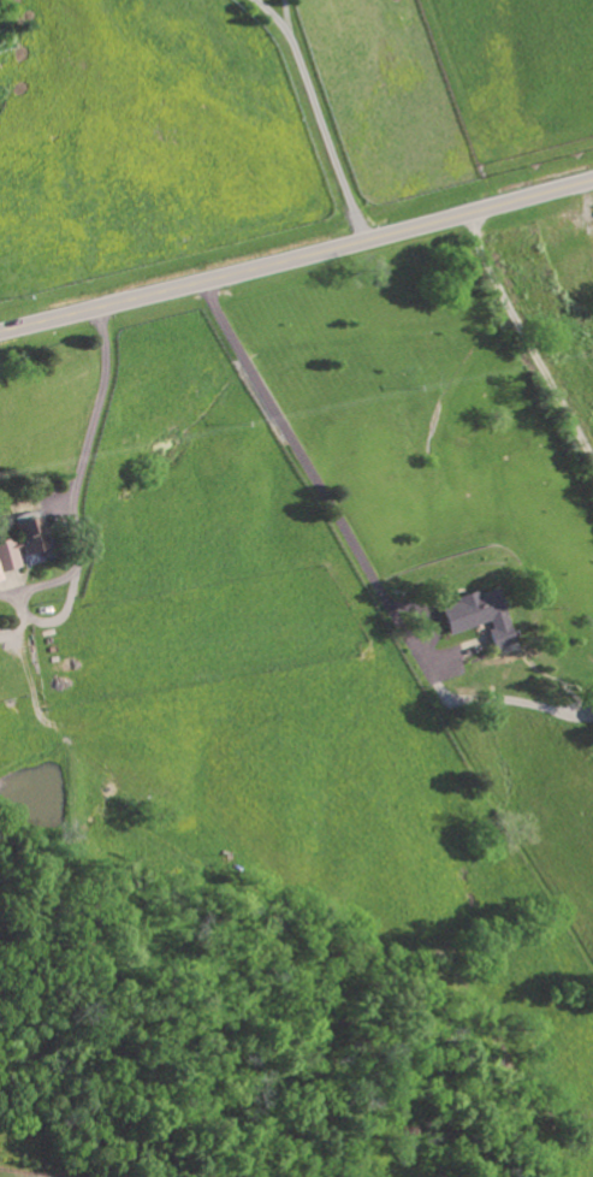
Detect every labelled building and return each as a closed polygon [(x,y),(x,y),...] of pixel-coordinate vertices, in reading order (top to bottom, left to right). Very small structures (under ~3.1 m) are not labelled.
[(3,582),(0,574),(22,568),(19,559),(44,552),(35,519),(13,525),(17,539),(0,543),(0,582),(3,582)] [(439,609),(448,636),(486,624),(494,651),(513,645),(496,589),(478,595),(477,592),(455,599),(456,604),(439,609)]
